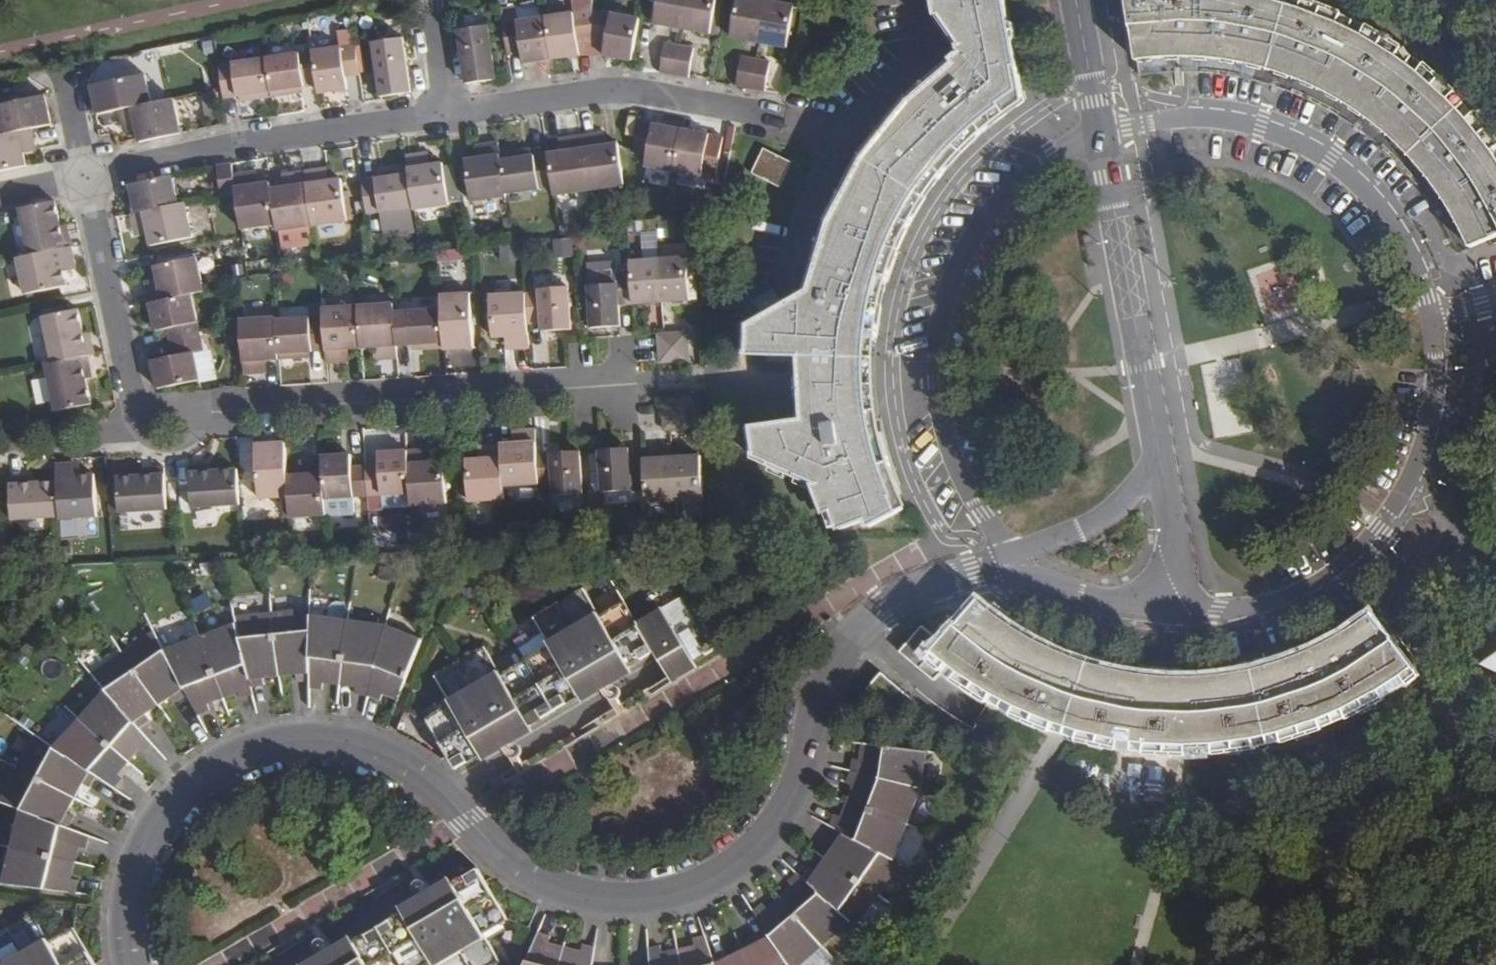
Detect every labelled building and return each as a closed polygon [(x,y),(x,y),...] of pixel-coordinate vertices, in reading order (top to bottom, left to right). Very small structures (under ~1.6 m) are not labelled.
[(583,12),(593,11),(593,0),(581,0),(583,12)] [(688,0),(659,0),(654,24),(683,29),(688,0)] [(683,29),(710,34),(716,0),(688,0),(683,29)] [(767,2),(758,0),(738,0),(732,38),(759,44),(767,2)] [(1009,110),(1025,100),(1007,0),(935,0),(940,27),(958,53),(914,89),(885,121),(867,144),(850,170),(838,191),(827,217),(816,244),(808,271),(806,279),(743,311),(741,342),(797,346),(798,379),(798,407),(743,413),(745,442),(810,470),(819,496),(826,494),(832,513),(859,505),(861,512),(870,509),(871,513),(879,510),(881,513),(897,508),(892,495),(887,481),(882,466),(885,460),(881,445),(875,444),(871,423),(868,400),(867,381),(867,350),(870,327),(875,323),(877,306),(885,280),(892,258),(900,240),(909,222),(918,204),(926,191),(937,177),(954,157),(971,141),(990,124),(1009,110)] [(1459,223),(1469,247),(1495,236),(1495,132),(1487,120),(1476,108),(1464,94),(1450,80),(1430,64),(1412,50),(1392,36),(1375,26),(1356,16),(1338,8),(1320,0),(1126,0),(1130,36),(1135,62),(1156,59),(1173,58),(1188,58),(1201,59),(1219,60),(1240,63),(1262,68),(1289,76),(1313,86),(1336,98),(1363,115),(1389,135),(1408,152),(1429,176),(1444,197),(1459,223)] [(794,7),(767,2),(759,44),(786,49),(794,7)] [(514,7),(500,9),(502,23),(516,21),(514,7)] [(592,41),(593,11),(583,12),(545,17),(550,59),(579,55),(578,49),(591,49),(592,41)] [(631,61),(639,19),(593,11),(592,41),(591,49),(604,49),(603,56),(631,61)] [(550,59),(545,17),(516,21),(502,23),(507,54),(521,52),(522,63),(550,59)] [(458,31),(461,48),(466,82),(481,80),(494,78),(487,27),(458,31)] [(327,34),(329,49),(355,45),(353,30),(327,34)] [(410,91),(405,57),(402,38),(372,43),(380,96),(395,93),(410,91)] [(674,73),(679,47),(666,44),(661,71),(674,73)] [(359,75),(355,45),(329,49),(312,51),(317,84),(319,94),(345,89),(344,78),(359,75)] [(674,73),(688,76),(693,49),(679,47),(674,73)] [(317,84),(312,51),(265,58),(271,97),(292,93),(291,88),(300,87),(317,84)] [(265,58),(219,65),(222,88),(224,99),(240,96),(248,94),(248,100),(271,97),(265,58)] [(751,87),(756,61),(742,58),(737,85),(751,87)] [(751,87),(765,90),(769,64),(756,61),(751,87)] [(91,84),(98,114),(119,109),(149,103),(143,74),(91,84)] [(50,124),(44,94),(0,104),(0,136),(31,128),(50,124)] [(216,96),(202,98),(207,125),(220,123),(216,96)] [(136,130),(139,142),(180,133),(173,98),(149,103),(119,109),(122,125),(135,122),(136,130)] [(122,125),(124,133),(136,130),(135,122),(122,125)] [(644,167),(673,173),(680,132),(638,124),(633,152),(646,154),(644,167)] [(26,165),(23,153),(22,145),(35,142),(31,128),(0,136),(0,171),(26,165)] [(680,132),(673,173),(715,180),(721,152),(707,149),(708,137),(680,132)] [(596,134),(598,148),(606,147),(604,133),(596,134)] [(625,186),(619,145),(606,147),(598,148),(596,134),(581,137),(589,190),(625,186)] [(589,190),(581,137),(565,138),(567,152),(559,153),(548,155),(553,188),(554,195),(589,190)] [(557,139),(559,153),(567,152),(565,138),(557,139)] [(22,145),(23,153),(36,150),(35,142),(22,145)] [(500,156),(499,143),(482,145),(483,158),(464,160),(470,201),(506,197),(506,193),(500,156)] [(763,149),(752,174),(781,188),(792,163),(763,149)] [(553,188),(548,155),(522,158),(521,153),(500,156),(506,193),(553,188)] [(420,154),(406,156),(408,169),(413,207),(413,210),(448,205),(447,203),(442,166),(442,164),(422,167),(420,154)] [(232,174),(231,164),(215,167),(219,196),(235,193),(232,174)] [(454,165),(442,166),(447,203),(459,200),(454,165)] [(318,169),(320,181),(328,180),(327,168),(318,169)] [(318,169),(304,171),(312,225),(345,222),(339,179),(328,180),(320,181),(318,169)] [(385,178),(361,182),(366,213),(381,211),(413,207),(408,169),(385,172),(385,178)] [(312,225),(304,171),(287,172),(289,186),(281,187),(270,188),(276,224),(276,230),(312,225)] [(255,172),(247,173),(249,185),(257,184),(255,172)] [(280,173),(281,187),(289,186),(287,172),(280,173)] [(270,188),(270,182),(257,184),(249,185),(247,173),(232,174),(235,193),(240,228),(276,224),(270,188)] [(176,204),(171,176),(128,184),(134,213),(176,204)] [(31,254),(71,246),(68,228),(61,229),(59,221),(55,201),(22,208),(31,254)] [(188,204),(193,232),(208,229),(203,201),(188,204)] [(183,202),(176,204),(134,213),(129,214),(132,229),(145,226),(147,234),(149,245),(189,236),(183,202)] [(381,211),(384,231),(416,227),(413,210),(413,207),(381,211)] [(66,220),(59,221),(61,229),(68,228),(66,220)] [(134,237),(147,234),(145,226),(132,229),(134,237)] [(639,231),(639,254),(654,254),(653,230),(639,231)] [(570,256),(571,238),(551,238),(551,256),(570,256)] [(74,259),(71,246),(31,254),(18,257),(25,292),(67,284),(62,262),(74,259)] [(146,288),(149,303),(190,294),(201,292),(194,258),(154,266),(156,278),(158,286),(146,288)] [(62,262),(64,270),(76,267),(74,259),(62,262)] [(687,259),(658,260),(661,303),(689,301),(687,259)] [(661,303),(658,260),(630,261),(631,274),(633,305),(661,303)] [(618,306),(633,305),(631,274),(616,275),(616,285),(589,286),(591,329),(619,327),(618,306)] [(146,288),(158,286),(156,278),(144,280),(146,288)] [(540,293),(526,294),(528,324),(541,324),(541,332),(569,330),(566,288),(539,289),(540,293)] [(190,294),(149,303),(155,332),(166,330),(169,343),(199,336),(190,294)] [(469,294),(441,296),(442,309),(444,349),(444,351),(472,349),(469,294)] [(513,350),(530,349),(528,324),(526,294),(490,296),(492,339),(504,338),(512,337),(513,350)] [(358,307),(361,348),(379,347),(380,360),(397,359),(396,346),(393,312),(393,305),(358,307)] [(44,315),(64,311),(63,306),(43,310),(44,315)] [(325,351),(326,364),(340,363),(339,350),(347,349),(361,348),(358,307),(322,309),(323,317),(325,351)] [(89,356),(95,354),(91,337),(84,339),(82,331),(78,309),(64,311),(44,315),(54,363),(89,356)] [(393,312),(396,346),(412,345),(420,345),(421,350),(444,349),(442,309),(393,312)] [(240,328),(243,375),(257,374),(256,361),(264,360),(278,359),(276,320),(276,317),(240,320),(240,328)] [(276,320),(278,359),(299,358),(299,352),(325,351),(323,317),(276,320)] [(82,331),(84,339),(91,337),(89,329),(82,331)] [(659,349),(689,347),(688,333),(658,335),(659,349)] [(199,336),(169,343),(172,356),(150,361),(156,388),(198,380),(191,352),(202,350),(199,336)] [(504,338),(505,351),(513,350),(512,337),(504,338)] [(659,349),(660,364),(689,362),(689,347),(659,349)] [(347,349),(339,350),(340,363),(348,362),(347,349)] [(54,363),(46,365),(51,387),(51,389),(56,410),(58,409),(59,416),(73,413),(72,406),(84,404),(91,403),(87,378),(85,370),(92,369),(89,356),(54,363)] [(264,360),(256,361),(257,374),(265,374),(264,360)] [(85,370),(87,378),(93,377),(92,369),(85,370)] [(72,406),(73,413),(86,410),(84,404),(72,406)] [(503,487),(538,485),(537,456),(535,431),(518,431),(519,444),(511,445),(500,446),(503,487)] [(510,432),(511,445),(519,444),(518,431),(510,432)] [(256,499),(288,497),(287,476),(285,443),(253,445),(256,499)] [(468,503),(504,500),(503,487),(500,446),(484,447),(484,460),(476,460),(465,461),(468,503)] [(475,447),(476,460),(484,460),(484,447),(475,447)] [(602,494),(645,492),(643,461),(628,462),(627,450),(598,452),(602,494)] [(421,452),(421,464),(429,463),(429,451),(421,452)] [(365,467),(367,497),(409,494),(407,452),(376,454),(377,466),(365,467)] [(409,494),(410,507),(444,505),(441,463),(429,463),(421,464),(421,452),(407,452),(409,494)] [(537,456),(538,485),(551,484),(553,497),(580,495),(578,454),(537,456)] [(323,499),(367,497),(365,467),(349,468),(348,456),(320,457),(321,461),(323,499)] [(672,460),(675,503),(702,501),(699,458),(672,460)] [(646,505),(675,503),(672,460),(643,461),(645,492),(646,505)] [(290,519),(325,517),(323,499),(321,461),(304,462),(305,475),(287,476),(288,497),(290,519)] [(77,462),(69,463),(70,476),(78,475),(77,462)] [(58,516),(58,519),(94,516),(91,474),(78,475),(70,476),(69,463),(55,464),(56,481),(58,516)] [(190,508),(239,505),(236,470),(210,471),(203,472),(202,465),(187,465),(190,508)] [(115,477),(117,512),(163,509),(161,468),(146,469),(146,476),(138,476),(115,477)] [(9,519),(58,516),(56,481),(23,483),(22,476),(7,477),(9,519)] [(678,637),(662,608),(637,623),(623,601),(600,615),(583,585),(534,614),(550,643),(526,658),(502,672),(485,643),(434,673),(451,702),(427,716),(458,768),(479,755),(484,762),(535,732),(532,725),(581,696),(585,703),(635,673),(630,666),(653,652),(672,685),(698,669),(693,661),(717,645),(703,622),(697,626),(678,637)] [(680,597),(662,608),(678,637),(697,626),(680,597)] [(1022,632),(997,615),(982,603),(943,644),(924,627),(902,650),(906,655),(915,663),(922,669),(934,679),(947,664),(954,671),(979,688),(1001,701),(1026,713),(1046,721),(1065,728),(1076,732),(1110,740),(1143,745),(1175,747),(1189,747),(1203,747),(1243,743),(1277,736),(1313,726),(1326,720),(1357,706),(1391,687),(1416,669),(1372,615),(1352,628),(1325,644),(1302,654),(1282,662),(1260,668),(1236,674),(1202,677),(1191,678),(1171,678),(1154,677),(1141,675),(1113,669),(1095,665),(1082,660),(1050,647),(1022,632)] [(311,604),(273,609),(280,678),(294,676),(295,684),(310,683),(311,614),(311,604)] [(273,609),(234,614),(236,621),(252,690),(264,688),(263,679),(280,678),(273,609)] [(349,620),(311,614),(310,683),(310,690),(323,691),(324,682),(341,685),(349,620)] [(387,625),(349,620),(341,685),(352,688),(351,695),(368,699),(387,625)] [(236,621),(200,635),(222,696),(236,691),(239,699),(253,695),(252,690),(236,621)] [(384,695),(398,701),(423,638),(387,625),(368,699),(381,702),(384,695)] [(153,626),(121,650),(158,704),(170,697),(174,702),(187,693),(164,648),(153,626)] [(518,645),(526,658),(550,643),(543,631),(518,645)] [(222,696),(200,635),(164,648),(187,693),(198,715),(209,710),(206,702),(222,696)] [(1495,668),(1495,648),(1480,660),(1495,668)] [(121,650),(91,672),(105,689),(138,726),(149,719),(144,713),(158,704),(121,650)] [(105,689),(78,717),(129,762),(138,750),(144,755),(153,744),(138,726),(105,689)] [(96,776),(115,789),(124,777),(120,773),(129,762),(78,717),(51,745),(96,776)] [(35,735),(17,768),(76,798),(83,784),(89,787),(96,776),(51,745),(35,735)] [(851,756),(846,771),(919,789),(930,752),(863,744),(860,758),(851,756)] [(0,801),(0,803),(20,810),(67,828),(72,818),(67,815),(76,798),(17,768),(0,801)] [(849,786),(844,800),(907,824),(919,789),(846,771),(842,783),(849,786)] [(907,824),(844,800),(839,815),(831,812),(827,824),(835,829),(893,860),(907,824)] [(67,828),(20,810),(12,848),(74,863),(77,847),(86,849),(88,836),(67,828)] [(833,847),(824,857),(878,895),(899,864),(893,860),(835,829),(826,841),(833,847)] [(12,848),(3,885),(73,893),(76,880),(71,878),(74,863),(12,848)] [(809,863),(799,875),(852,922),(856,926),(878,895),(824,857),(816,868),(809,863)] [(477,868),(455,881),(452,876),(401,906),(404,911),(352,940),(351,935),(301,964),(302,964),(497,964),(502,962),(484,935),(507,922),(477,868)] [(790,888),(779,896),(823,946),(852,922),(799,875),(796,872),(784,881),(790,888)] [(768,906),(764,901),(753,911),(764,928),(788,964),(801,964),(823,946),(779,896),(768,906)] [(74,928),(49,944),(33,916),(0,934),(0,964),(96,964),(74,928)] [(764,928),(750,933),(755,941),(728,953),(724,946),(719,949),(712,953),(705,933),(692,936),(694,944),(662,951),(661,944),(646,946),(648,964),(788,964),(764,928)] [(594,946),(581,942),(578,952),(548,944),(550,934),(538,931),(537,931),(523,964),(592,964),(594,946)]
